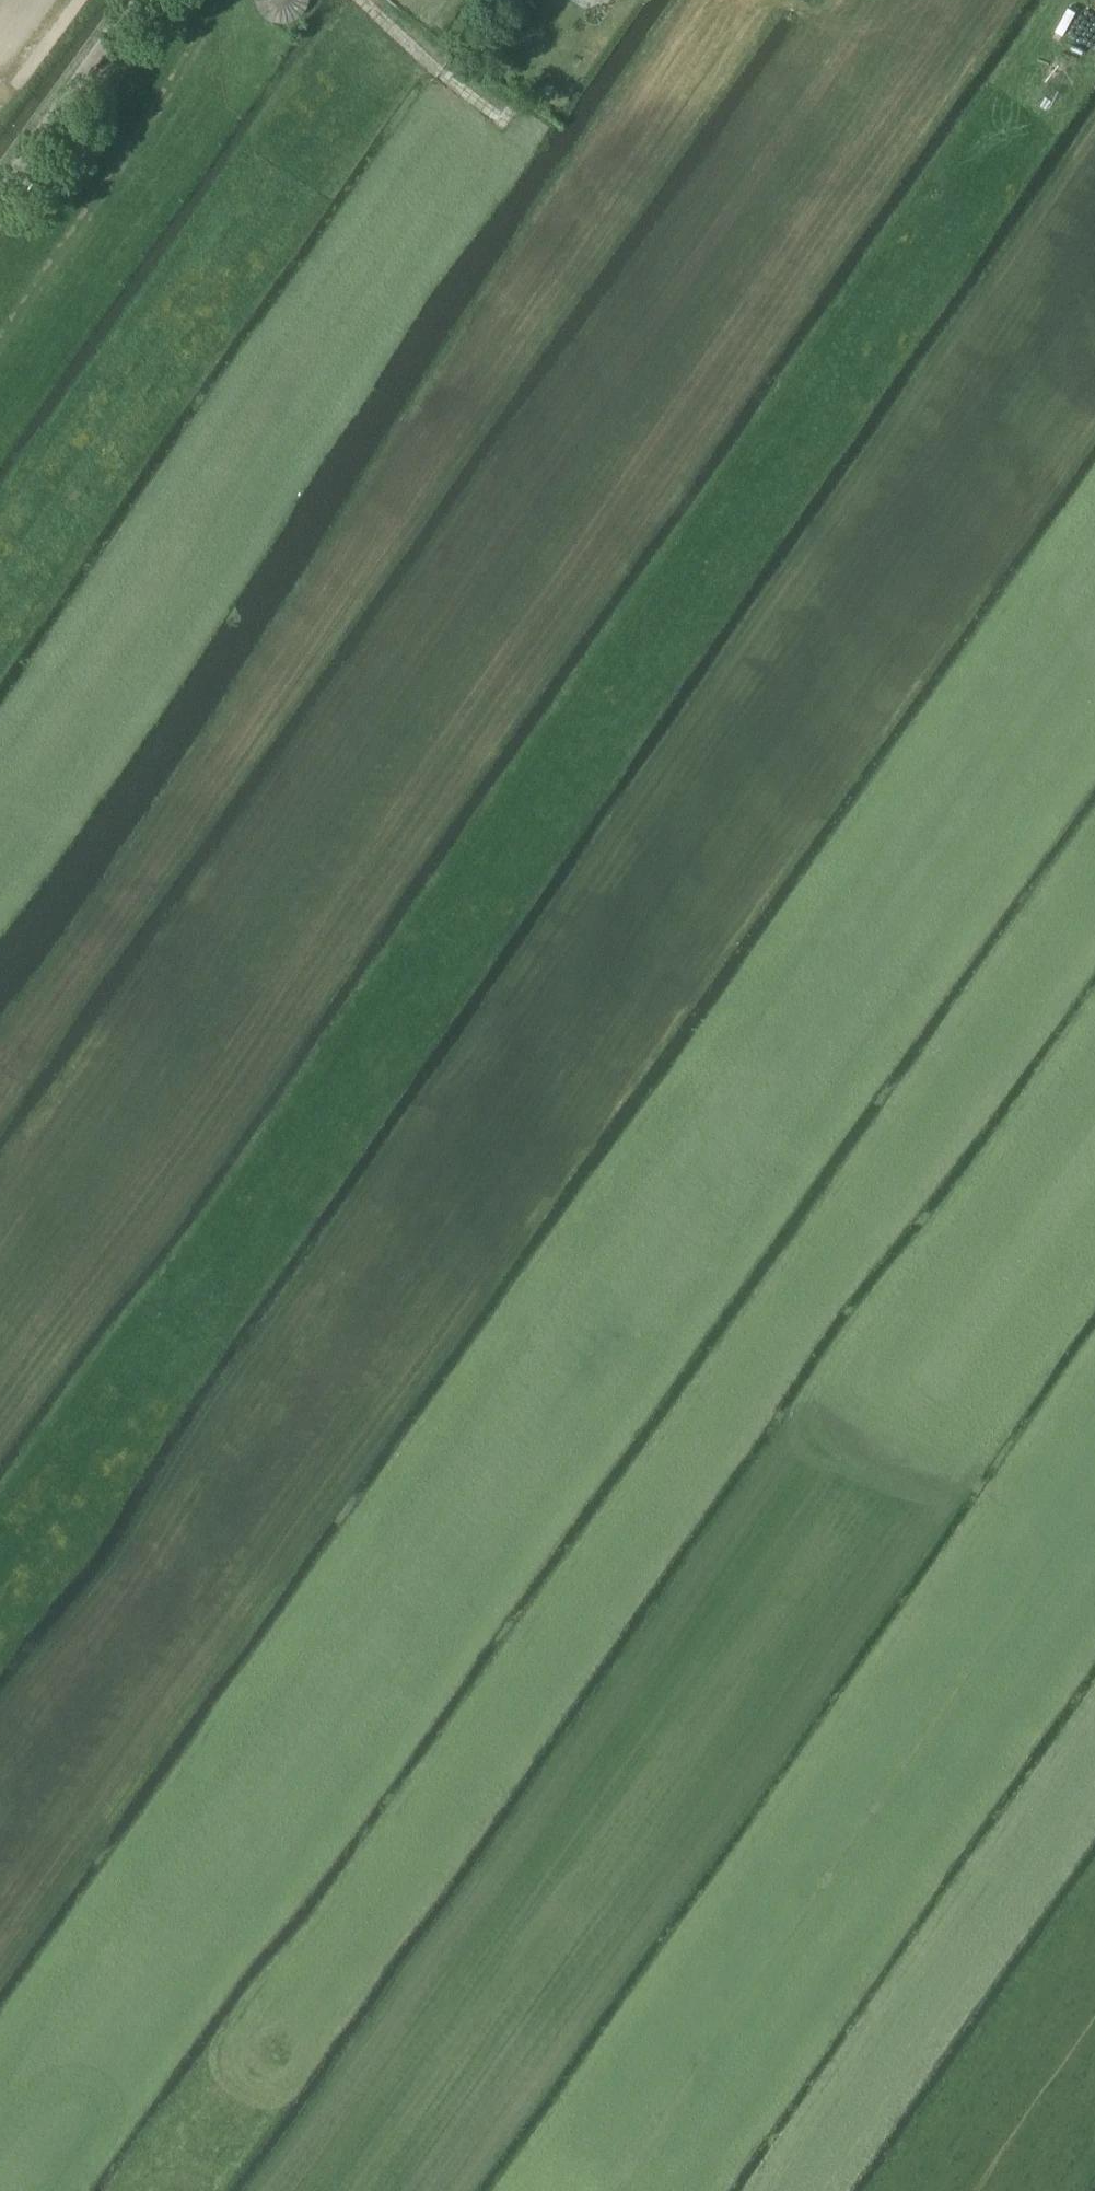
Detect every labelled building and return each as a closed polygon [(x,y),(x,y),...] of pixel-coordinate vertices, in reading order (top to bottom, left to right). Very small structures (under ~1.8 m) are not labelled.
[(260,3),(262,7),(267,11),(270,13),(276,15),(280,16),(286,16),(291,14),(299,9),(304,1),(304,0),(258,0),(260,3)]
